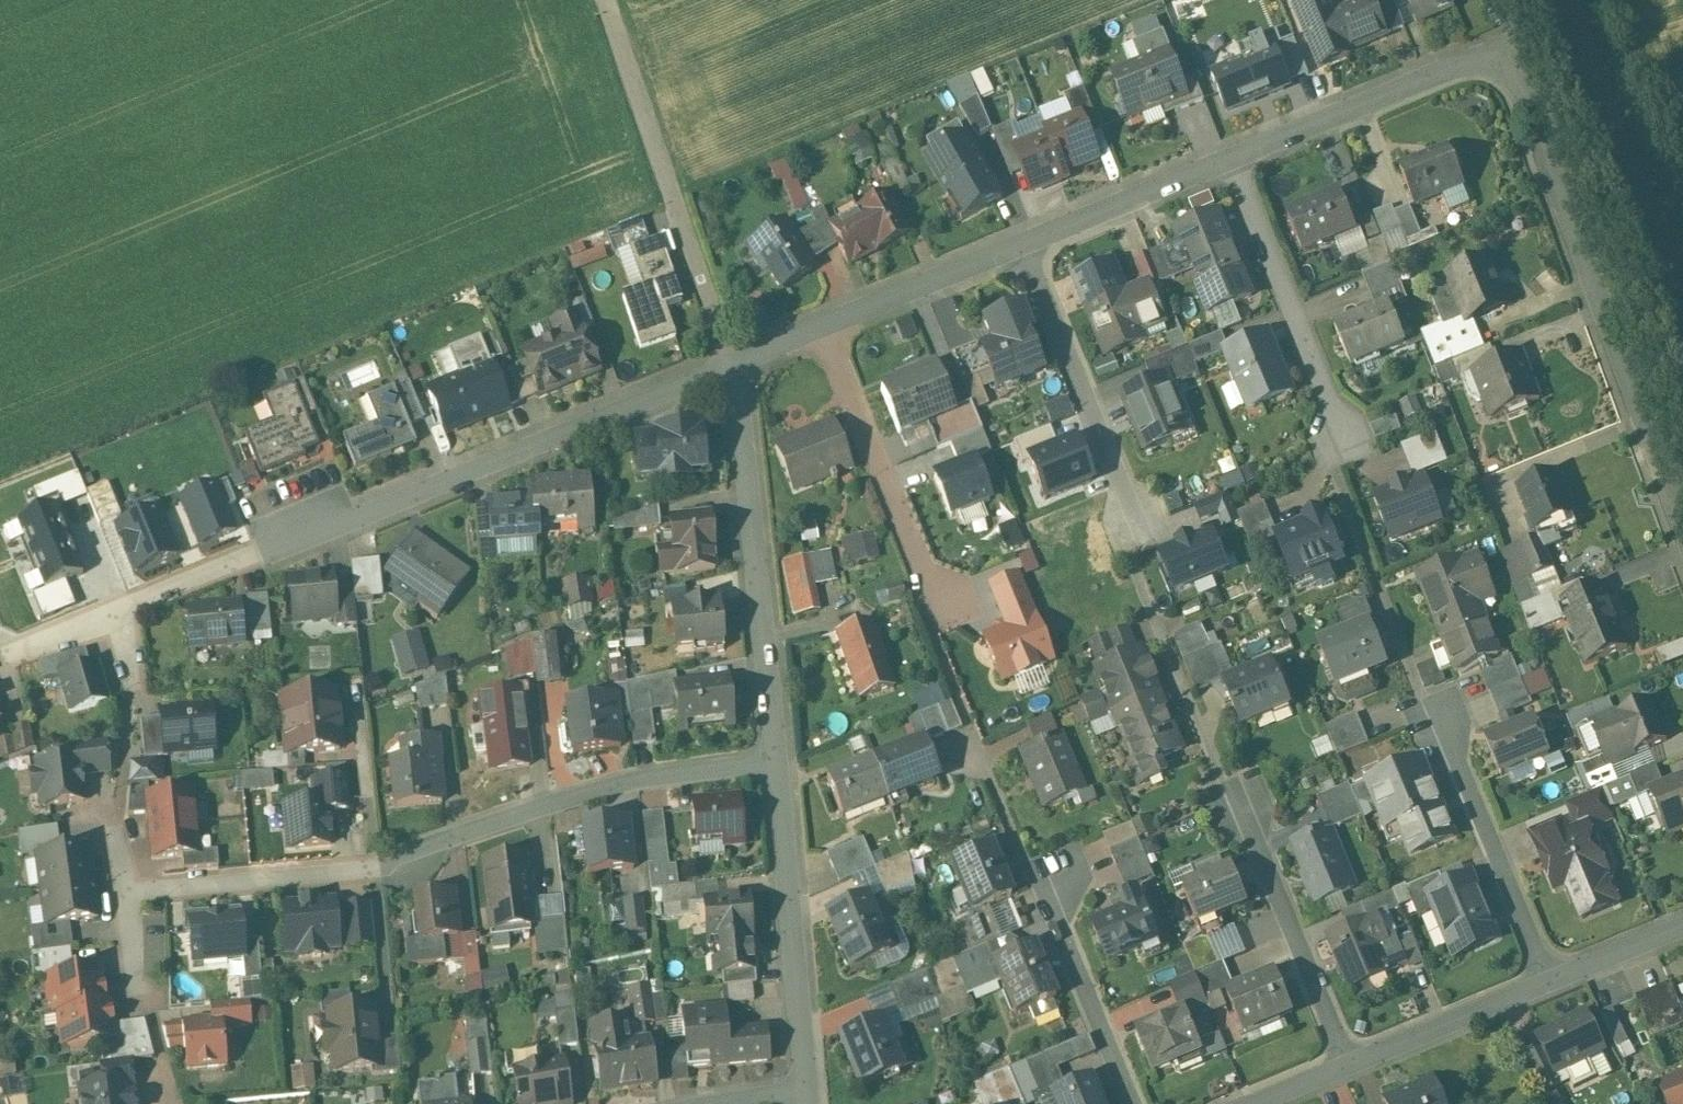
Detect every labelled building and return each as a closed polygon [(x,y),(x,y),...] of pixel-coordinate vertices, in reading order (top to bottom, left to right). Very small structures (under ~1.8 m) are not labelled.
[(1318,0),(1315,0),(1295,8),(1320,68),(1351,55),(1349,51),(1339,55),(1324,19),(1325,18),(1318,0)] [(1324,19),(1339,55),(1349,51),(1386,36),(1386,35),(1373,5),(1371,0),(1370,0),(1325,18),(1324,19)] [(1373,5),(1386,35),(1404,27),(1393,0),(1385,0),(1380,2),(1373,5)] [(1417,23),(1454,8),(1450,0),(1408,0),(1417,23)] [(1288,83),(1309,74),(1294,39),(1282,44),(1277,32),(1264,37),(1270,51),(1274,50),(1288,83)] [(1162,35),(1140,43),(1147,62),(1113,76),(1130,120),(1160,108),(1164,117),(1175,112),(1172,103),(1186,98),(1179,82),(1168,54),(1170,53),(1162,35)] [(1228,110),(1289,86),(1288,83),(1274,50),(1270,51),(1213,74),(1228,110)] [(947,81),(970,137),(997,126),(983,92),(995,87),(986,66),(947,81)] [(1204,101),(1193,76),(1179,82),(1186,98),(1172,103),(1175,112),(1204,101)] [(1083,88),(1063,97),(1072,120),(1079,117),(1087,137),(1101,132),(1083,88)] [(1072,120),(1046,130),(1048,136),(1063,172),(1096,159),(1087,137),(1079,117),(1072,120)] [(859,124),(842,130),(853,164),(870,159),(859,124)] [(1019,148),(1010,126),(993,133),(1011,177),(1021,172),(1012,151),(1019,148)] [(1019,148),(1012,151),(1021,172),(1030,193),(1066,178),(1063,172),(1048,136),(1019,148)] [(966,138),(927,160),(948,198),(953,195),(965,216),(960,219),(962,221),(1001,198),(966,138)] [(1448,149),(1399,169),(1414,206),(1463,185),(1448,149)] [(789,213),(806,206),(786,156),(769,163),(789,213)] [(896,160),(880,166),(893,197),(908,191),(896,160)] [(1193,209),(1212,204),(1208,192),(1190,197),(1193,209)] [(1327,202),(1288,219),(1303,253),(1355,231),(1340,195),(1326,201),(1327,202)] [(887,197),(856,214),(876,251),(907,234),(896,211),(895,212),(887,197)] [(1409,207),(1394,213),(1391,207),(1373,214),(1383,238),(1383,239),(1401,232),(1405,242),(1421,235),(1409,207)] [(876,251),(856,214),(830,228),(840,246),(838,247),(848,266),(876,251)] [(1218,215),(1175,231),(1179,242),(1184,240),(1193,262),(1194,265),(1232,249),(1218,215)] [(812,271),(783,225),(752,245),(781,290),(812,271)] [(1383,238),(1365,246),(1374,270),(1392,263),(1383,239),(1383,238)] [(651,289),(622,298),(640,350),(675,338),(664,308),(683,302),(662,239),(637,248),(651,289)] [(1179,242),(1164,248),(1173,270),(1193,262),(1184,240),(1179,242)] [(577,242),(563,247),(571,269),(604,257),(599,245),(581,251),(577,242)] [(1164,248),(1150,254),(1162,284),(1176,278),(1173,270),(1164,248)] [(1194,265),(1193,265),(1202,289),(1199,290),(1208,315),(1252,297),(1232,249),(1194,265)] [(1135,260),(1144,282),(1162,326),(1176,320),(1162,284),(1150,254),(1135,260)] [(1144,282),(1129,288),(1117,259),(1072,278),(1105,357),(1145,341),(1142,334),(1162,326),(1144,282)] [(1487,260),(1446,277),(1455,298),(1464,318),(1464,319),(1470,317),(1504,303),(1487,260)] [(1374,270),(1362,276),(1377,312),(1388,307),(1384,297),(1403,289),(1393,263),(1392,263),(1374,270)] [(1455,298),(1435,306),(1443,325),(1444,326),(1464,318),(1455,298)] [(980,349),(980,351),(980,352),(988,372),(996,390),(1041,372),(1025,334),(1033,331),(1022,305),(982,322),(991,345),(980,349)] [(1377,312),(1335,330),(1351,369),(1405,345),(1388,307),(1377,312)] [(900,338),(912,334),(907,317),(895,321),(900,338)] [(1464,318),(1444,326),(1443,325),(1421,334),(1435,369),(1451,363),(1484,349),(1470,317),(1464,319),(1464,318)] [(556,338),(535,347),(538,353),(522,360),(537,396),(539,399),(598,374),(574,318),(551,328),(556,338)] [(1222,334),(1188,348),(1195,366),(1226,353),(1229,352),(1222,334)] [(1229,352),(1226,353),(1248,409),(1291,392),(1268,336),(1229,352)] [(478,340),(455,349),(467,378),(428,394),(444,434),(505,409),(500,396),(501,396),(494,378),(478,340)] [(978,344),(950,355),(961,382),(975,376),(976,377),(988,372),(980,352),(980,351),(980,349),(978,344)] [(1484,349),(1451,363),(1457,380),(1473,373),(1498,363),(1491,346),(1484,349)] [(1188,348),(1157,361),(1164,378),(1166,377),(1170,386),(1199,375),(1195,366),(1188,348)] [(1498,363),(1473,373),(1492,421),(1539,402),(1520,354),(1498,363)] [(537,396),(524,365),(507,372),(520,403),(537,396)] [(935,370),(881,392),(898,435),(926,424),(952,413),(952,412),(935,370)] [(520,403),(507,372),(494,378),(501,396),(500,396),(505,409),(520,403)] [(976,377),(975,376),(961,382),(970,404),(973,412),(988,406),(976,377)] [(1164,378),(1121,396),(1145,452),(1177,438),(1171,425),(1184,420),(1170,386),(1166,377),(1164,378)] [(302,379),(279,388),(281,393),(292,388),(304,419),(317,414),(302,379)] [(423,420),(408,384),(393,390),(408,426),(423,420)] [(281,393),(268,398),(280,426),(246,440),(260,475),(290,463),(290,462),(301,457),(300,453),(315,446),(304,419),(292,388),(281,393)] [(393,390),(366,401),(376,425),(342,439),(354,469),(415,445),(408,426),(393,390)] [(970,404),(952,412),(952,413),(926,424),(937,451),(950,445),(981,433),(973,412),(970,404)] [(1373,437),(1398,430),(1395,417),(1370,423),(1373,437)] [(829,428),(796,442),(795,439),(775,448),(793,493),(827,480),(829,484),(834,482),(828,469),(844,463),(829,428)] [(1022,463),(1027,461),(1027,460),(1057,447),(1049,428),(1014,442),(1022,463)] [(680,437),(634,441),(638,479),(704,472),(699,429),(680,431),(680,437)] [(950,445),(959,466),(972,460),(990,453),(981,433),(950,445)] [(1435,433),(1424,438),(1435,464),(1446,460),(1435,433)] [(1424,438),(1401,447),(1411,474),(1435,464),(1424,438)] [(1057,447),(1027,460),(1027,461),(1044,502),(1092,483),(1075,440),(1057,447)] [(1232,455),(1214,462),(1225,492),(1243,485),(1232,455)] [(932,476),(950,519),(990,503),(972,460),(959,466),(932,476)] [(1246,483),(1258,477),(1251,462),(1239,468),(1246,483)] [(87,497),(77,474),(33,491),(38,503),(58,495),(63,507),(87,497)] [(1554,476),(1519,491),(1536,531),(1552,525),(1571,516),(1554,476)] [(1424,479),(1406,486),(1405,483),(1392,488),(1393,491),(1375,498),(1391,541),(1440,522),(1424,479)] [(588,480),(530,484),(532,501),(533,523),(534,523),(575,520),(575,532),(591,531),(588,480)] [(215,486),(224,508),(236,503),(226,481),(215,486)] [(86,494),(99,524),(120,516),(107,485),(86,494)] [(215,486),(182,499),(201,546),(234,533),(224,508),(215,486)] [(1226,497),(1206,505),(1220,541),(1228,560),(1248,552),(1226,497)] [(532,501),(488,504),(488,505),(491,543),(493,543),(535,540),(534,523),(533,523),(532,501)] [(1264,503),(1237,514),(1249,543),(1276,532),(1264,503)] [(488,505),(475,507),(480,562),(494,561),(493,543),(491,543),(488,505)] [(658,506),(633,514),(634,529),(660,527),(658,506)] [(17,524),(30,556),(67,541),(54,508),(17,524)] [(158,510),(117,526),(123,541),(120,543),(127,559),(130,558),(136,573),(177,556),(158,510)] [(709,516),(670,520),(673,557),(659,559),(660,575),(714,570),(709,516)] [(1571,516),(1552,525),(1557,538),(1577,531),(1571,516)] [(1325,519),(1275,540),(1293,585),(1295,584),(1294,582),(1311,575),(1312,576),(1331,568),(1341,564),(1342,565),(1344,564),(1325,519)] [(469,574),(412,535),(384,575),(386,576),(389,571),(424,596),(418,604),(438,618),(469,574)] [(870,536),(850,541),(855,562),(875,558),(870,536)] [(1540,538),(1517,548),(1531,580),(1553,570),(1540,538)] [(67,541),(30,556),(45,591),(64,583),(82,575),(67,541)] [(1220,541),(1159,564),(1175,606),(1236,582),(1228,560),(1220,541)] [(1022,573),(1036,568),(1030,550),(1015,555),(1022,573)] [(807,557),(783,562),(795,616),(818,612),(807,557)] [(1461,562),(1419,578),(1443,640),(1485,623),(1474,594),(1489,588),(1477,558),(1462,564),(1461,562)] [(363,564),(351,565),(353,590),(366,589),(363,564)] [(1331,568),(1312,576),(1317,588),(1321,590),(1334,585),(1336,580),(1331,568)] [(585,575),(563,579),(568,606),(590,602),(585,575)] [(316,579),(313,577),(308,578),(306,580),(289,581),(293,622),(333,618),(335,618),(332,588),(331,577),(322,578),(322,579),(316,579)] [(1032,622),(1015,580),(989,591),(1006,632),(1032,622)] [(74,607),(64,583),(45,591),(32,596),(43,620),(74,607)] [(1585,583),(1553,596),(1564,622),(1569,620),(1562,606),(1589,594),(1585,583)] [(352,586),(332,588),(335,618),(333,618),(334,628),(356,625),(352,586)] [(900,586),(886,592),(888,602),(904,598),(900,586)] [(1627,650),(1602,589),(1589,594),(1562,606),(1569,620),(1588,667),(1627,650)] [(717,601),(671,606),(675,647),(694,645),(695,645),(695,640),(720,637),(720,642),(722,642),(717,601)] [(238,607),(187,613),(191,649),(242,643),(238,607)] [(268,618),(248,620),(249,635),(270,633),(268,618)] [(1047,661),(1032,622),(1006,632),(989,639),(1004,678),(1047,661)] [(870,623),(835,635),(858,701),(893,689),(870,623)] [(1485,623),(1443,640),(1455,672),(1498,656),(1485,623)] [(1201,624),(1173,636),(1183,661),(1211,650),(1219,646),(1214,635),(1206,638),(1201,624)] [(1370,626),(1319,647),(1336,688),(1386,668),(1381,654),(1382,654),(1370,626)] [(1127,628),(1090,644),(1100,668),(1137,653),(1127,628)] [(390,637),(401,675),(427,667),(416,629),(390,637)] [(720,637),(695,640),(695,645),(694,645),(695,652),(694,652),(694,654),(723,651),(722,642),(720,642),(720,637)] [(532,641),(506,651),(509,678),(535,675),(532,641)] [(1656,651),(1661,665),(1682,656),(1682,641),(1656,651)] [(1224,681),(1211,650),(1183,661),(1196,692),(1224,681)] [(1100,668),(1096,670),(1109,700),(1104,702),(1101,695),(1082,703),(1090,724),(1114,714),(1151,698),(1152,700),(1155,699),(1148,684),(1153,682),(1141,651),(1137,653),(1100,668)] [(69,655),(46,662),(49,674),(73,667),(69,655)] [(1512,657),(1480,670),(1490,695),(1491,694),(1522,681),(1523,681),(1512,657)] [(1436,662),(1417,670),(1425,692),(1446,683),(1442,673),(1440,674),(1436,662)] [(96,666),(59,677),(69,715),(107,704),(96,666)] [(1273,667),(1224,686),(1241,727),(1289,707),(1273,667)] [(675,674),(625,685),(626,687),(630,717),(645,715),(676,709),(680,732),(682,732),(681,726),(727,721),(727,727),(731,727),(726,681),(677,686),(675,674)] [(444,676),(416,688),(419,712),(448,708),(444,676)] [(1522,681),(1491,694),(1501,719),(1532,705),(1522,681)] [(614,701),(567,707),(568,725),(575,725),(578,754),(620,749),(616,719),(630,717),(626,687),(612,689),(614,701)] [(520,693),(479,698),(482,725),(484,725),(484,724),(523,720),(520,693)] [(335,694),(281,699),(286,756),(286,757),(339,751),(337,735),(339,734),(335,694)] [(1151,698),(1114,714),(1134,761),(1135,763),(1153,756),(1155,763),(1158,762),(1183,751),(1174,732),(1167,735),(1152,700),(1151,698)] [(1650,704),(1595,727),(1607,755),(1611,764),(1633,757),(1666,743),(1650,704)] [(938,707),(920,714),(931,740),(949,733),(938,707)] [(209,710),(178,713),(172,720),(163,721),(163,719),(161,719),(164,756),(166,756),(186,754),(186,748),(211,746),(212,751),(213,751),(209,710)] [(645,715),(630,717),(633,746),(648,744),(645,715)] [(1357,715),(1325,728),(1338,758),(1369,745),(1357,715)] [(161,719),(139,721),(143,760),(167,758),(166,756),(164,756),(161,719)] [(523,720),(484,724),(484,725),(489,772),(529,767),(523,720)] [(1534,722),(1486,742),(1501,777),(1549,758),(1534,722)] [(568,725),(562,726),(559,730),(561,751),(565,754),(572,753),(572,754),(578,754),(575,725),(568,725)] [(29,727),(10,730),(11,737),(15,755),(33,752),(29,727)] [(1595,727),(1577,735),(1589,763),(1607,755),(1595,727)] [(0,741),(0,761),(16,758),(15,755),(11,737),(5,738),(5,739),(0,741)] [(1059,737),(1020,753),(1043,809),(1082,793),(1059,737)] [(436,740),(400,744),(402,762),(390,764),(395,809),(441,804),(436,760),(438,760),(436,740)] [(104,743),(74,747),(76,760),(78,760),(80,777),(108,773),(104,743)] [(923,743),(871,764),(886,800),(937,780),(923,743)] [(286,756),(262,758),(263,773),(288,771),(286,757),(286,756)] [(1153,756),(1135,763),(1134,761),(1128,763),(1138,788),(1164,777),(1159,765),(1160,765),(1158,762),(1155,763),(1153,756)] [(1550,775),(1567,770),(1562,757),(1546,762),(1550,775)] [(76,760),(36,765),(37,775),(30,776),(32,796),(40,795),(42,808),(83,803),(80,777),(78,760),(76,760)] [(1375,801),(1385,824),(1396,820),(1411,856),(1454,838),(1422,761),(1382,778),(1389,796),(1375,801)] [(155,764),(131,766),(130,787),(147,785),(156,784),(155,764)] [(871,764),(826,781),(841,819),(886,801),(886,800),(871,764)] [(1657,768),(1630,780),(1637,797),(1650,792),(1665,786),(1657,768)] [(1382,778),(1351,790),(1358,808),(1375,801),(1389,796),(1382,778)] [(1650,792),(1668,836),(1682,830),(1682,778),(1665,786),(1650,792)] [(345,779),(312,782),(314,805),(326,804),(326,812),(348,810),(345,779)] [(147,785),(130,787),(127,817),(148,815),(146,798),(148,798),(147,785)] [(1349,786),(1323,797),(1336,828),(1362,817),(1358,808),(1351,790),(1349,786)] [(1567,807),(1578,832),(1589,828),(1590,831),(1612,822),(1601,793),(1567,807)] [(148,798),(146,798),(148,815),(153,860),(182,857),(197,855),(197,854),(191,794),(148,798)] [(738,801),(692,805),(695,841),(722,839),(723,848),(742,847),(738,801)] [(314,805),(284,809),(288,850),(330,846),(326,812),(326,804),(314,805)] [(586,811),(552,821),(554,839),(574,833),(583,831),(583,828),(582,828),(582,826),(590,825),(586,811)] [(590,825),(582,826),(582,828),(583,828),(587,827),(590,854),(585,855),(587,875),(633,870),(632,868),(629,869),(625,839),(629,838),(627,821),(590,825)] [(1618,907),(1602,869),(1606,868),(1590,831),(1589,828),(1578,832),(1566,837),(1560,823),(1531,835),(1554,892),(1567,887),(1581,921),(1618,907)] [(1131,824),(1103,837),(1110,852),(1138,840),(1131,824)] [(583,831),(574,833),(577,856),(585,855),(590,854),(587,827),(583,828),(583,831)] [(56,829),(32,832),(35,849),(20,851),(21,860),(36,858),(60,855),(56,829)] [(1330,829),(1292,846),(1309,887),(1308,888),(1315,906),(1354,890),(1330,829)] [(32,832),(17,834),(20,851),(35,849),(32,832)] [(862,840),(826,856),(838,885),(873,870),(874,869),(862,840)] [(1138,840),(1110,852),(1117,868),(1145,857),(1138,840)] [(987,850),(947,867),(968,915),(987,907),(1006,899),(991,866),(994,865),(987,850)] [(60,855),(36,858),(41,893),(93,886),(88,851),(60,855)] [(216,852),(197,854),(197,855),(182,857),(183,871),(218,868),(216,852)] [(874,869),(873,870),(884,895),(866,903),(866,904),(913,883),(907,855),(874,869)] [(521,858),(483,863),(489,910),(487,910),(491,939),(508,937),(529,935),(525,907),(527,907),(527,905),(525,893),(531,892),(532,892),(530,878),(529,878),(523,872),(521,858)] [(1219,858),(1191,869),(1197,884),(1225,872),(1219,858)] [(1197,884),(1183,890),(1198,925),(1217,918),(1246,905),(1232,870),(1225,872),(1197,884)] [(1439,876),(1407,890),(1406,888),(1394,893),(1400,909),(1429,897),(1429,895),(1445,888),(1439,876)] [(1445,888),(1429,895),(1429,897),(1452,951),(1493,934),(1493,932),(1491,933),(1480,905),(1481,904),(1470,878),(1445,888)] [(93,886),(41,893),(45,927),(69,924),(98,921),(93,886)] [(693,886),(662,890),(664,907),(695,904),(693,886)] [(1394,893),(1361,906),(1368,922),(1378,918),(1378,919),(1401,910),(1400,909),(1394,893)] [(452,894),(413,899),(415,918),(402,919),(408,969),(444,965),(442,941),(457,939),(452,894)] [(559,897),(533,900),(534,903),(533,903),(533,905),(532,905),(532,906),(534,906),(536,921),(561,918),(559,897)] [(639,899),(624,901),(628,934),(643,932),(639,899)] [(747,899),(703,903),(707,943),(718,942),(722,975),(753,972),(750,938),(751,938),(747,899)] [(866,903),(865,900),(827,916),(850,971),(888,955),(866,904),(866,903)] [(330,904),(315,905),(315,903),(300,905),(300,907),(285,908),(283,908),(283,910),(284,910),(285,921),(282,922),(282,924),(283,924),(286,953),(285,953),(285,955),(288,955),(288,954),(298,953),(299,960),(325,957),(324,951),(335,950),(337,950),(337,948),(335,936),(344,935),(342,916),(334,917),(332,906),(333,906),(333,903),(330,904)] [(1144,906),(1093,928),(1108,964),(1159,943),(1144,906)] [(368,907),(342,910),(344,935),(346,949),(372,946),(368,907)] [(987,907),(968,915),(971,921),(954,928),(965,955),(1000,940),(987,907)] [(208,920),(208,914),(183,916),(183,936),(189,935),(192,966),(203,964),(204,969),(226,966),(225,962),(242,961),(244,961),(242,944),(240,921),(241,921),(240,911),(221,912),(221,919),(208,920)] [(536,921),(534,921),(538,956),(566,953),(563,918),(561,918),(536,921)] [(1217,918),(1198,925),(1204,940),(1223,932),(1217,918)] [(1365,923),(1329,938),(1351,991),(1387,976),(1387,975),(1374,944),(1386,939),(1378,919),(1378,918),(1368,922),(1366,924),(1365,923)] [(45,927),(30,930),(33,955),(72,950),(69,924),(45,927)] [(1386,939),(1374,944),(1387,975),(1407,967),(1395,936),(1386,939)] [(508,937),(491,939),(492,952),(510,950),(508,937)] [(257,943),(242,944),(244,961),(242,961),(244,983),(260,981),(257,943)] [(477,948),(462,950),(465,978),(480,976),(477,948)] [(1028,948),(989,965),(1012,1020),(1052,1003),(1028,948)] [(1212,949),(1188,959),(1195,975),(1219,965),(1212,949)] [(952,960),(929,970),(935,1000),(963,989),(952,960)] [(1219,965),(1195,975),(1204,997),(1205,999),(1233,988),(1223,963),(1219,965)] [(929,970),(888,987),(899,1014),(880,1022),(880,1023),(935,1000),(929,970)] [(753,972),(722,975),(723,989),(725,989),(750,986),(754,985),(753,972)] [(100,973),(48,980),(49,987),(45,992),(47,1005),(52,1008),(53,1015),(57,1015),(57,1014),(105,1008),(105,1007),(100,973)] [(1195,975),(1171,985),(1180,1007),(1204,997),(1195,975)] [(480,976),(465,978),(468,998),(482,994),(480,976)] [(1276,976),(1227,996),(1244,1036),(1292,1015),(1276,976)] [(1670,984),(1635,999),(1652,1039),(1679,1028),(1674,1017),(1682,1013),(1670,984)] [(750,986),(725,989),(728,1005),(752,1002),(750,986)] [(648,987),(628,990),(633,1026),(654,1023),(649,997),(648,987)] [(348,994),(319,997),(321,1017),(327,1016),(327,1015),(350,1013),(348,994)] [(661,996),(649,997),(654,1023),(664,1022),(661,996)] [(1204,997),(1180,1007),(1182,1013),(1185,1012),(1189,1022),(1210,1013),(1205,999),(1204,997)] [(248,1003),(209,1007),(211,1023),(221,1022),(222,1029),(251,1027),(248,1003)] [(105,1008),(57,1014),(57,1015),(61,1048),(65,1048),(71,1052),(84,1050),(88,1045),(114,1041),(111,1026),(109,1006),(105,1007),(105,1008)] [(1629,1045),(1612,1009),(1600,1015),(1617,1050),(1629,1045)] [(723,1010),(680,1014),(684,1046),(686,1069),(686,1070),(768,1062),(765,1030),(726,1034),(723,1010)] [(350,1013),(327,1015),(327,1016),(329,1029),(322,1030),(324,1054),(331,1053),(333,1073),(370,1070),(378,1069),(375,1040),(372,1011),(350,1013)] [(573,1011),(555,1013),(558,1048),(576,1046),(573,1011)] [(1182,1013),(1136,1032),(1153,1073),(1173,1065),(1202,1053),(1189,1022),(1185,1012),(1182,1013)] [(1585,1016),(1538,1039),(1544,1052),(1556,1077),(1573,1069),(1603,1053),(1585,1016)] [(484,1019),(464,1021),(471,1077),(491,1074),(484,1019)] [(142,1021),(111,1026),(114,1041),(117,1063),(151,1058),(142,1021)] [(211,1023),(203,1024),(201,1022),(192,1023),(190,1025),(182,1026),(186,1071),(226,1067),(222,1029),(221,1022),(211,1023)] [(879,1022),(839,1038),(859,1089),(900,1072),(880,1023),(880,1022),(879,1022)] [(646,1042),(628,1044),(625,1023),(591,1028),(595,1050),(595,1051),(602,1093),(653,1085),(646,1042)] [(396,1038),(375,1040),(378,1069),(370,1070),(371,1077),(399,1074),(396,1038)] [(684,1046),(668,1047),(670,1071),(686,1069),(684,1046)] [(1544,1052),(1525,1062),(1542,1097),(1578,1079),(1573,1069),(1556,1077),(1544,1052)] [(1202,1053),(1173,1065),(1176,1072),(1181,1074),(1203,1065),(1205,1060),(1202,1053)] [(1040,1056),(1007,1070),(1020,1101),(1052,1088),(1055,1094),(1055,1093),(1040,1056)] [(513,1075),(518,1103),(561,1103),(566,1103),(569,1103),(562,1062),(543,1065),(544,1069),(513,1075)] [(129,1064),(100,1067),(103,1088),(127,1085),(128,1090),(132,1090),(129,1064)] [(290,1090),(314,1089),(312,1065),(289,1066),(290,1090)] [(988,1078),(999,1103),(1013,1103),(1020,1101),(1007,1070),(988,1078)] [(1678,1079),(1679,1081),(1660,1089),(1666,1103),(1682,1103),(1682,1077),(1678,1079)] [(438,1081),(440,1103),(457,1103),(454,1079),(438,1081)] [(1051,1095),(1054,1103),(1097,1103),(1087,1080),(1055,1093),(1055,1094),(1051,1095)] [(438,1081),(434,1081),(435,1084),(417,1086),(419,1103),(440,1103),(438,1081)] [(1385,1102),(1386,1103),(1443,1103),(1434,1082),(1385,1102)] [(80,1092),(81,1103),(133,1103),(132,1098),(129,1099),(128,1090),(127,1085),(103,1088),(80,1092)]
